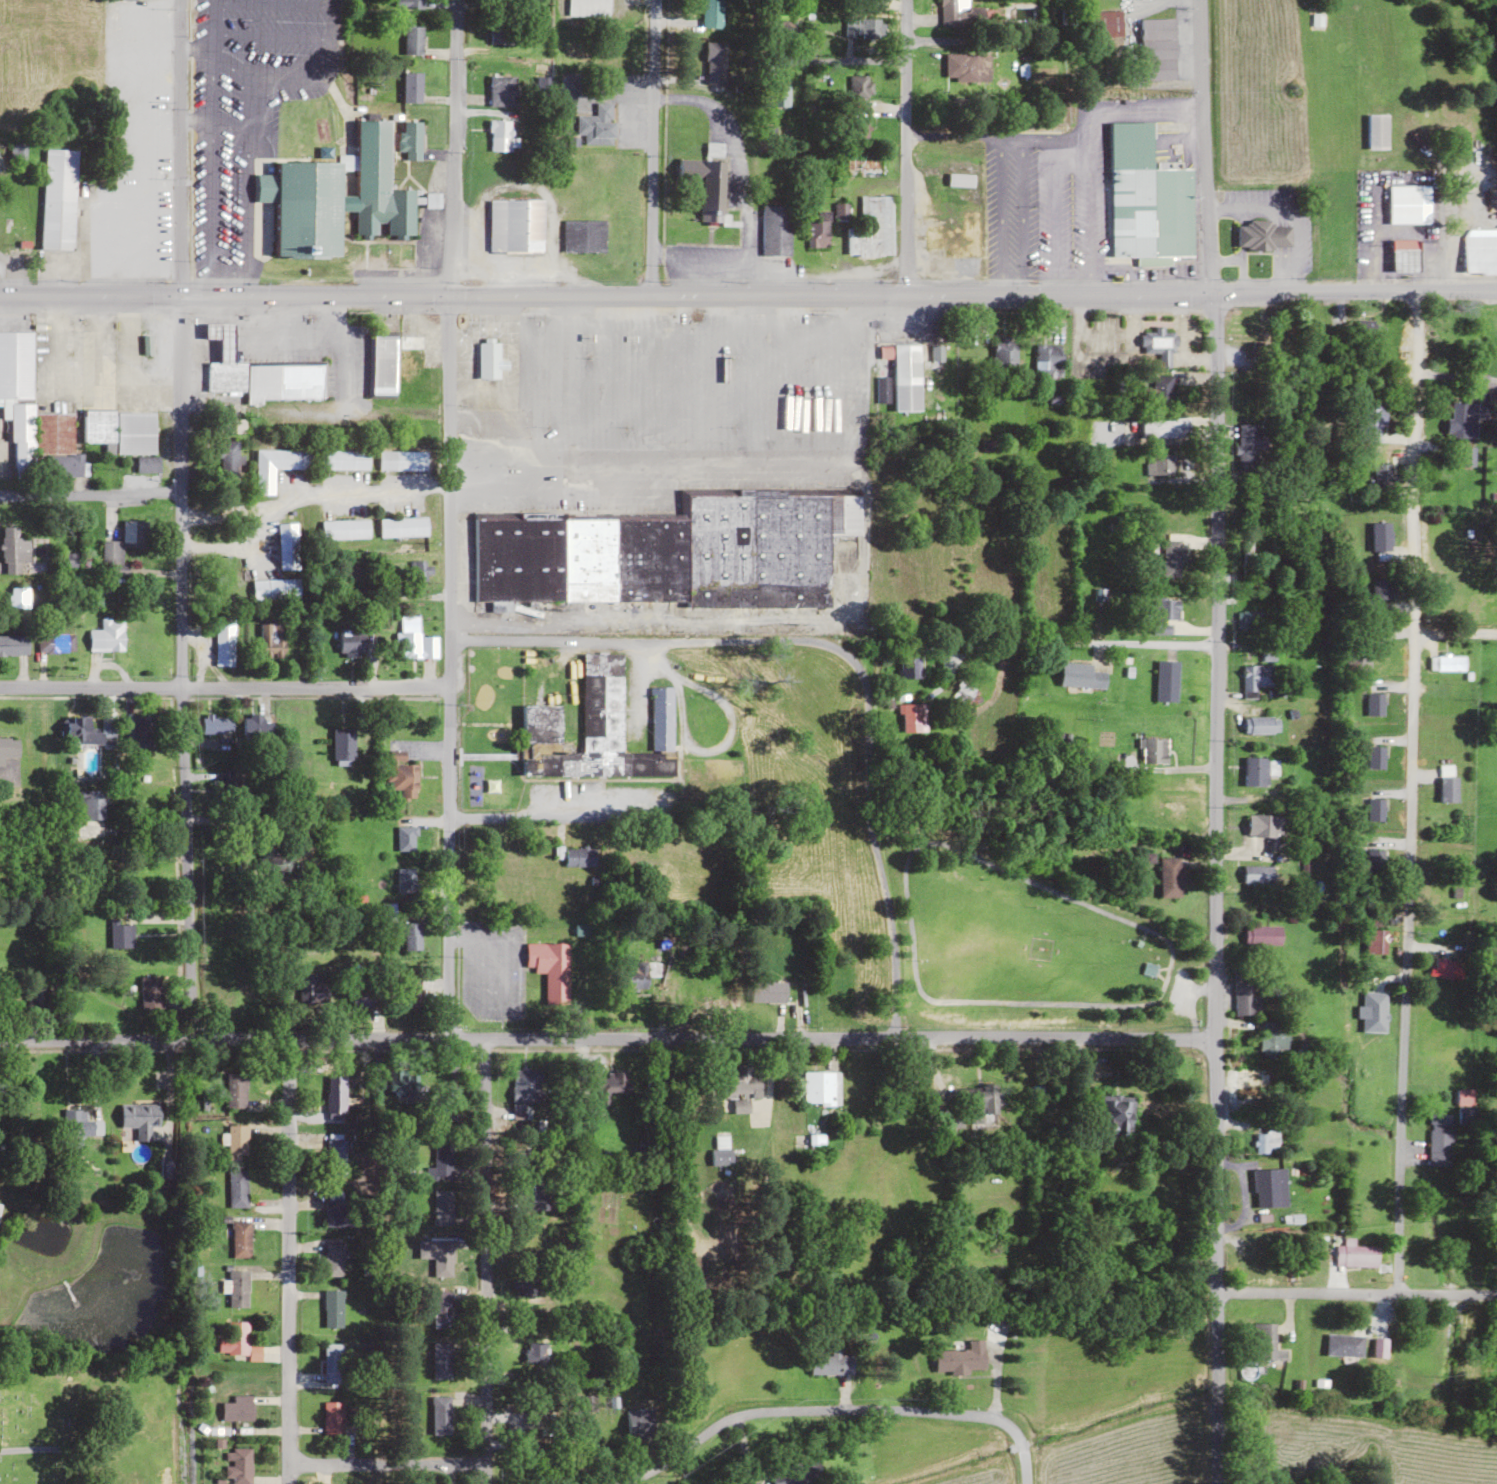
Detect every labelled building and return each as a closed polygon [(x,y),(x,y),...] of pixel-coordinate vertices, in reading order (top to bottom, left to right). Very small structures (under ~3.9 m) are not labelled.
[(424,0),(400,0),(400,10),(424,10),(424,0)] [(567,16),(609,16),(609,0),(567,0),(567,16)] [(722,0),(701,0),(701,28),(722,28),(722,0)] [(967,0),(940,0),(940,27),(983,26),(983,8),(967,8),(967,0)] [(1121,11),(1091,11),(1091,35),(1121,35),(1121,11)] [(1321,26),(1321,15),(1312,15),(1312,26),(1321,26)] [(490,44),(512,44),(512,17),(490,17),(490,44)] [(844,38),(882,38),(882,18),(844,18),(844,38)] [(1140,81),(1175,81),(1175,18),(1141,18),(1140,81)] [(423,55),(423,26),(403,26),(403,55),(423,55)] [(726,84),(726,42),(706,42),(706,84),(726,84)] [(945,79),(988,79),(988,54),(945,54),(945,79)] [(155,71),(133,71),(133,78),(125,78),(125,98),(155,98),(155,71)] [(403,103),(421,103),(421,72),(403,72),(403,103)] [(515,76),(490,76),(490,106),(515,106),(515,76)] [(871,79),(850,79),(850,99),(871,99),(871,79)] [(788,106),(788,84),(761,84),(761,106),(788,106)] [(612,145),(613,103),(596,103),(596,116),(576,116),(576,134),(584,134),(584,145),(612,145)] [(1388,115),(1366,115),(1366,149),(1388,149),(1388,115)] [(276,257),(340,258),(341,211),(356,212),(356,235),(377,236),(377,223),(388,223),(388,237),(414,238),(414,190),(389,190),(391,121),(358,120),(357,155),(339,155),(338,163),(276,162),(276,175),(258,175),(257,202),(277,202),(276,257)] [(511,139),(512,120),(489,120),(488,151),(517,151),(517,139),(511,139)] [(421,122),(399,122),(399,159),(421,159),(421,122)] [(1153,170),(1153,122),(1107,123),(1109,258),(1193,257),(1192,169),(1153,170)] [(25,161),(25,144),(10,144),(10,161),(25,161)] [(73,250),(77,150),(43,149),(40,248),(73,250)] [(725,161),(703,160),(702,222),(724,223),(725,161)] [(880,161),(858,161),(858,175),(880,175),(880,161)] [(973,175),(947,175),(947,186),(973,186),(973,175)] [(439,193),(425,193),(425,207),(439,207),(439,193)] [(892,196),(860,196),(860,227),(846,227),(847,255),(859,255),(859,263),(878,263),(877,254),(892,254),(892,196)] [(543,200),(488,200),(488,253),(543,253),(543,200)] [(1431,215),(1431,200),(1385,200),(1385,215),(1431,215)] [(791,206),(761,206),(761,256),(791,256),(791,206)] [(982,257),(983,207),(961,207),(961,239),(947,239),(947,230),(924,230),(924,251),(945,251),(945,257),(982,257)] [(808,220),(808,248),(829,248),(829,212),(814,212),(814,220),(808,220)] [(605,221),(562,221),(562,253),(605,253),(605,221)] [(1239,222),(1239,250),(1292,249),(1291,226),(1272,226),(1272,222),(1239,222)] [(102,239),(165,239),(165,226),(87,226),(87,246),(102,246),(102,239)] [(9,255),(27,255),(27,228),(9,228),(9,255)] [(1421,273),(1421,240),(1392,240),(1392,273),(1421,273)] [(323,365),(235,365),(235,324),(205,324),(205,339),(219,339),(219,364),(207,364),(207,393),(245,393),(245,404),(261,405),(262,400),(323,400),(323,365)] [(33,414),(32,332),(0,333),(0,406),(3,406),(3,434),(12,434),(12,481),(82,480),(81,452),(74,452),(74,413),(33,414)] [(1157,357),(1157,370),(1171,370),(1171,333),(1143,333),(1143,357),(1157,357)] [(424,335),(400,334),(399,381),(411,381),(411,374),(418,374),(418,363),(424,363),(424,335)] [(372,336),(372,398),(395,398),(396,336),(372,336)] [(993,338),(993,369),(1017,369),(1017,338),(993,338)] [(478,379),(498,379),(498,369),(507,369),(507,362),(499,362),(499,343),(478,343),(478,379)] [(1269,365),(1269,343),(1253,343),(1253,365),(1269,365)] [(920,345),(880,346),(880,360),(893,360),(894,412),(921,411),(920,345)] [(1063,377),(1063,345),(1035,345),(1035,377),(1063,377)] [(1141,374),(1141,405),(1171,405),(1171,374),(1141,374)] [(877,403),(888,403),(888,379),(877,379),(877,403)] [(1489,403),(1451,402),(1450,438),(1476,439),(1477,419),(1489,419),(1489,403)] [(155,412),(84,411),(83,443),(116,444),(115,454),(154,455),(155,412)] [(1143,418),(1143,438),(1190,438),(1190,418),(1143,418)] [(1267,451),(1267,432),(1257,432),(1257,425),(1237,425),(1238,472),(1258,472),(1257,451),(1267,451)] [(238,474),(238,442),(219,442),(219,474),(238,474)] [(1464,466),(1475,466),(1475,448),(1464,448),(1464,466)] [(311,451),(256,451),(255,495),(273,495),(274,469),(310,469),(311,451)] [(369,469),(369,452),(323,452),(323,469),(369,469)] [(426,452),(378,452),(378,470),(426,470),(426,452)] [(1173,474),(1173,455),(1146,455),(1146,485),(1160,485),(1160,474),(1173,474)] [(142,472),(158,472),(158,460),(142,460),(142,472)] [(1374,464),(1375,490),(1393,489),(1392,464),(1374,464)] [(474,602),(832,609),(833,536),(860,536),(861,497),(786,495),(786,491),(737,490),(737,497),(681,495),(681,521),(565,519),(565,514),(518,513),(518,519),(476,518),(474,602)] [(380,537),(427,537),(427,519),(380,519),(380,537)] [(320,520),(320,539),(369,539),(369,520),(320,520)] [(147,522),(122,521),(122,542),(102,541),(101,564),(110,564),(110,575),(128,576),(128,565),(122,565),(123,548),(146,549),(147,522)] [(1392,523),(1371,523),(1371,558),(1392,558),(1392,523)] [(297,524),(279,524),(279,571),(297,571),(297,524)] [(29,538),(18,538),(18,527),(2,527),(1,574),(22,574),(23,565),(29,565),(29,538)] [(1162,579),(1181,579),(1181,541),(1162,541),(1162,579)] [(1242,577),(1253,577),(1253,550),(1242,550),(1242,577)] [(298,599),(298,580),(252,580),(252,599),(298,599)] [(27,588),(9,588),(9,608),(27,608),(27,588)] [(1179,600),(1156,600),(1156,634),(1171,634),(1171,622),(1179,622),(1179,600)] [(1239,612),(1239,631),(1261,631),(1261,612),(1239,612)] [(216,667),(233,667),(233,619),(216,619),(216,667)] [(90,651),(123,651),(122,620),(100,620),(100,631),(90,631),(90,651)] [(436,638),(418,638),(418,622),(399,622),(399,658),(436,658),(436,638)] [(260,624),(260,658),(285,658),(285,624),(260,624)] [(340,628),(340,658),(364,658),(364,628),(340,628)] [(0,636),(0,655),(27,655),(27,636),(0,636)] [(74,636),(37,636),(37,653),(74,653),(74,636)] [(622,754),(622,653),(583,653),(583,752),(608,752),(608,769),(626,769),(626,754),(622,754)] [(1436,657),(1436,672),(1464,672),(1464,657),(1436,657)] [(922,677),(922,658),(898,658),(898,677),(922,677)] [(1178,662),(1157,662),(1157,702),(1178,702),(1178,662)] [(1105,689),(1107,667),(1061,664),(1060,687),(1105,689)] [(1272,666),(1243,666),(1243,690),(1272,690),(1272,666)] [(672,686),(651,687),(652,749),(673,749),(672,686)] [(1384,694),(1367,694),(1367,716),(1384,716),(1384,694)] [(899,704),(899,733),(925,732),(925,703),(899,704)] [(520,775),(579,775),(579,751),(561,751),(561,705),(520,705),(520,775)] [(244,742),(272,742),(272,713),(244,713),(244,742)] [(90,715),(66,716),(66,738),(80,738),(80,745),(114,745),(114,723),(90,724),(90,715)] [(132,747),(152,747),(152,715),(132,715),(132,747)] [(1250,733),(1275,733),(1275,715),(1250,715),(1250,733)] [(201,716),(201,733),(231,733),(232,716),(201,716)] [(354,760),(354,731),(333,731),(333,760),(354,760)] [(0,738),(0,765),(2,765),(2,757),(18,757),(18,738),(0,738)] [(1168,738),(1138,738),(1138,764),(1168,764),(1168,738)] [(1384,747),(1368,747),(1368,769),(1384,769),(1384,747)] [(389,751),(389,782),(399,782),(398,798),(416,798),(416,764),(404,764),(405,752),(389,751)] [(1245,757),(1245,786),(1268,786),(1268,773),(1272,773),(1272,757),(1245,757)] [(1456,767),(1440,767),(1440,801),(1456,801),(1456,767)] [(104,818),(104,791),(78,791),(78,818),(104,818)] [(1385,822),(1385,799),(1368,799),(1368,822),(1385,822)] [(1248,836),(1271,836),(1271,849),(1285,849),(1285,815),(1249,815),(1248,836)] [(292,844),(262,844),(262,871),(292,871),(292,844)] [(594,866),(594,847),(564,847),(564,866),(594,866)] [(1385,873),(1385,849),(1366,849),(1366,873),(1385,873)] [(1160,857),(1160,897),(1182,897),(1182,857),(1160,857)] [(1274,885),(1274,866),(1242,866),(1242,885),(1274,885)] [(421,951),(421,922),(401,922),(401,951),(421,951)] [(1282,926),(1245,926),(1245,945),(1282,945),(1282,926)] [(1387,929),(1369,929),(1369,954),(1387,954),(1387,929)] [(130,947),(130,931),(111,931),(111,947),(130,947)] [(526,971),(545,971),(545,1004),(568,1004),(568,944),(526,943),(526,971)] [(1465,964),(1431,957),(1428,974),(1462,981),(1465,964)] [(649,990),(649,963),(627,963),(627,990),(649,990)] [(1259,995),(1254,995),(1253,983),(1244,983),(1244,972),(1233,973),(1234,1016),(1259,1015),(1259,995)] [(319,974),(299,974),(299,1004),(328,1004),(328,982),(319,982),(319,974)] [(160,1011),(160,977),(141,977),(141,1011),(160,1011)] [(421,980),(402,980),(402,1012),(421,1012),(421,980)] [(786,982),(751,982),(751,1002),(786,1002),(786,982)] [(1261,1024),(1261,1055),(1288,1055),(1288,1024),(1261,1024)] [(723,1098),(733,1097),(733,1112),(749,1112),(749,1097),(760,1097),(760,1065),(723,1065),(723,1098)] [(1235,1098),(1273,1098),(1272,1067),(1235,1068),(1235,1098)] [(542,1069),(513,1068),(512,1124),(541,1125),(542,1069)] [(420,1097),(419,1070),(390,1071),(391,1098),(420,1097)] [(803,1104),(840,1104),(840,1071),(803,1071),(803,1104)] [(597,1091),(625,1091),(625,1072),(597,1072),(597,1091)] [(224,1108),(246,1108),(246,1074),(224,1074),(224,1108)] [(345,1075),(326,1075),(326,1113),(345,1113),(345,1075)] [(952,1087),(953,1113),(948,1113),(948,1126),(964,1125),(964,1119),(983,1118),(983,1114),(998,1113),(996,1085),(952,1087)] [(1132,1098),(1102,1098),(1102,1132),(1132,1132),(1132,1098)] [(99,1134),(98,1101),(67,1102),(68,1135),(99,1134)] [(151,1126),(160,1126),(159,1104),(121,1104),(121,1128),(136,1128),(137,1141),(151,1140),(151,1126)] [(1477,1106),(1458,1106),(1458,1131),(1477,1131),(1477,1106)] [(1429,1113),(1429,1158),(1452,1158),(1452,1113),(1429,1113)] [(227,1156),(246,1156),(246,1125),(227,1125),(227,1156)] [(1278,1131),(1255,1131),(1255,1153),(1278,1153),(1278,1131)] [(325,1176),(345,1176),(345,1133),(325,1133),(325,1176)] [(712,1164),(730,1164),(730,1135),(712,1135),(712,1164)] [(451,1140),(432,1140),(432,1176),(451,1176),(451,1140)] [(246,1207),(246,1169),(227,1169),(227,1207),(246,1207)] [(1287,1206),(1286,1169),(1254,1169),(1255,1207),(1287,1206)] [(546,1210),(546,1177),(527,1177),(527,1210),(546,1210)] [(451,1190),(433,1190),(433,1225),(451,1225),(451,1190)] [(344,1201),(325,1201),(325,1227),(357,1227),(357,1208),(344,1208),(344,1201)] [(229,1218),(229,1256),(251,1256),(251,1218),(229,1218)] [(1378,1246),(1354,1246),(1354,1237),(1343,1237),(1343,1246),(1336,1246),(1336,1266),(1378,1266),(1378,1246)] [(343,1276),(343,1239),(324,1239),(324,1276),(343,1276)] [(452,1240),(432,1240),(432,1279),(452,1279),(452,1240)] [(248,1270),(228,1270),(228,1307),(248,1307),(248,1270)] [(514,1296),(529,1294),(528,1275),(512,1277),(514,1296)] [(343,1290),(324,1290),(324,1327),(343,1327),(343,1290)] [(432,1328),(451,1328),(451,1290),(432,1290),(432,1328)] [(248,1321),(227,1321),(227,1337),(218,1337),(218,1353),(248,1353),(248,1321)] [(1275,1350),(1275,1322),(1254,1322),(1254,1360),(1286,1360),(1286,1350),(1275,1350)] [(1363,1334),(1326,1334),(1326,1355),(1363,1355),(1363,1334)] [(985,1371),(984,1339),(968,1339),(968,1350),(935,1350),(935,1371),(985,1371)] [(432,1341),(432,1379),(451,1379),(451,1341),(432,1341)] [(525,1362),(548,1362),(548,1342),(525,1342),(525,1362)] [(342,1382),(342,1344),(324,1344),(324,1382),(342,1382)] [(853,1356),(839,1356),(839,1350),(830,1350),(830,1356),(811,1356),(811,1374),(852,1375),(853,1356)] [(252,1395),(232,1395),(232,1402),(221,1402),(221,1420),(252,1420),(252,1395)] [(451,1434),(451,1396),(432,1396),(432,1434),(451,1434)] [(343,1435),(343,1401),(323,1401),(323,1435),(343,1435)] [(625,1409),(625,1440),(652,1440),(652,1409),(625,1409)] [(534,1458),(551,1456),(549,1441),(532,1443),(534,1458)] [(227,1483),(251,1483),(251,1448),(232,1448),(232,1466),(227,1466),(227,1483)] [(774,1483),(809,1483),(824,1479),(817,1457),(770,1472),(774,1483)]
